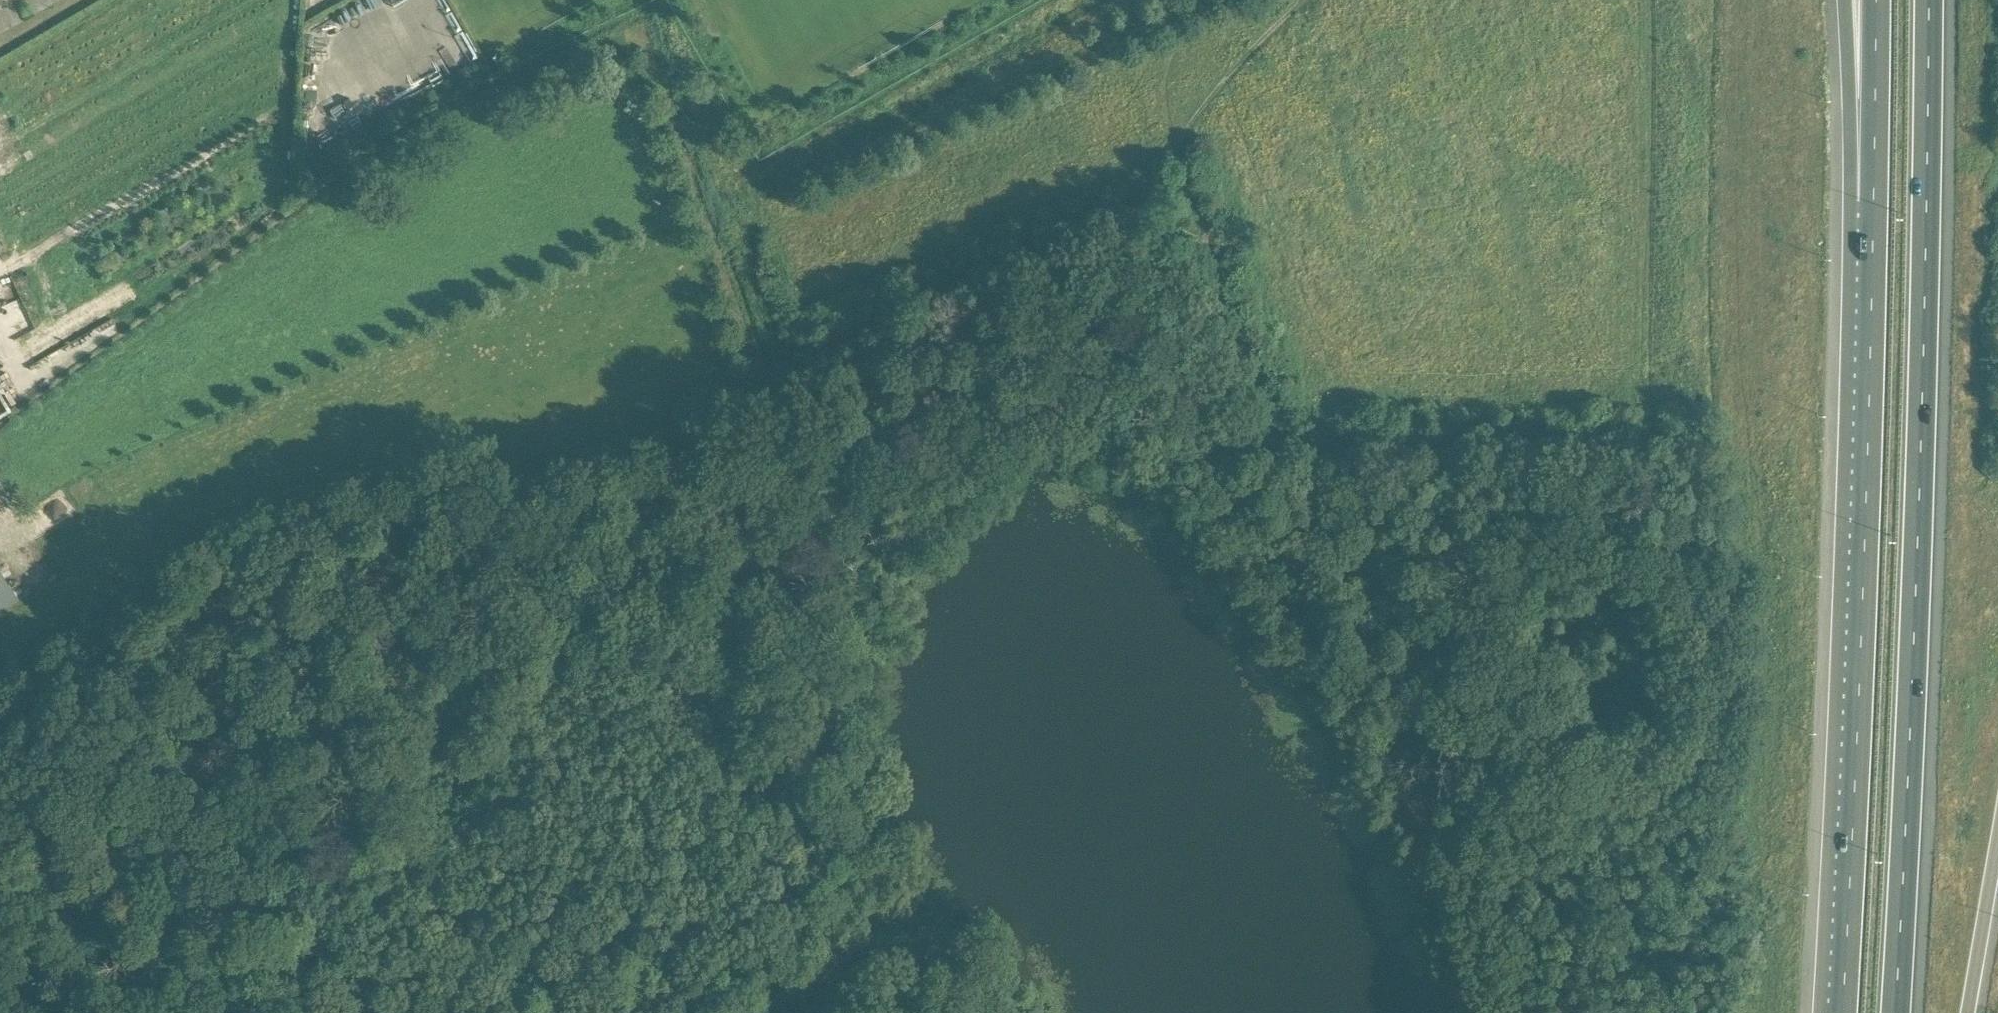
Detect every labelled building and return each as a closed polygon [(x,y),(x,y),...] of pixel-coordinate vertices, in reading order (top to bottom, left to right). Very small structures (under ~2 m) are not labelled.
[(16,596),(0,568),(0,606),(16,596)] [(0,991),(0,1012),(1,1012),(12,1007),(3,989),(0,991)]
